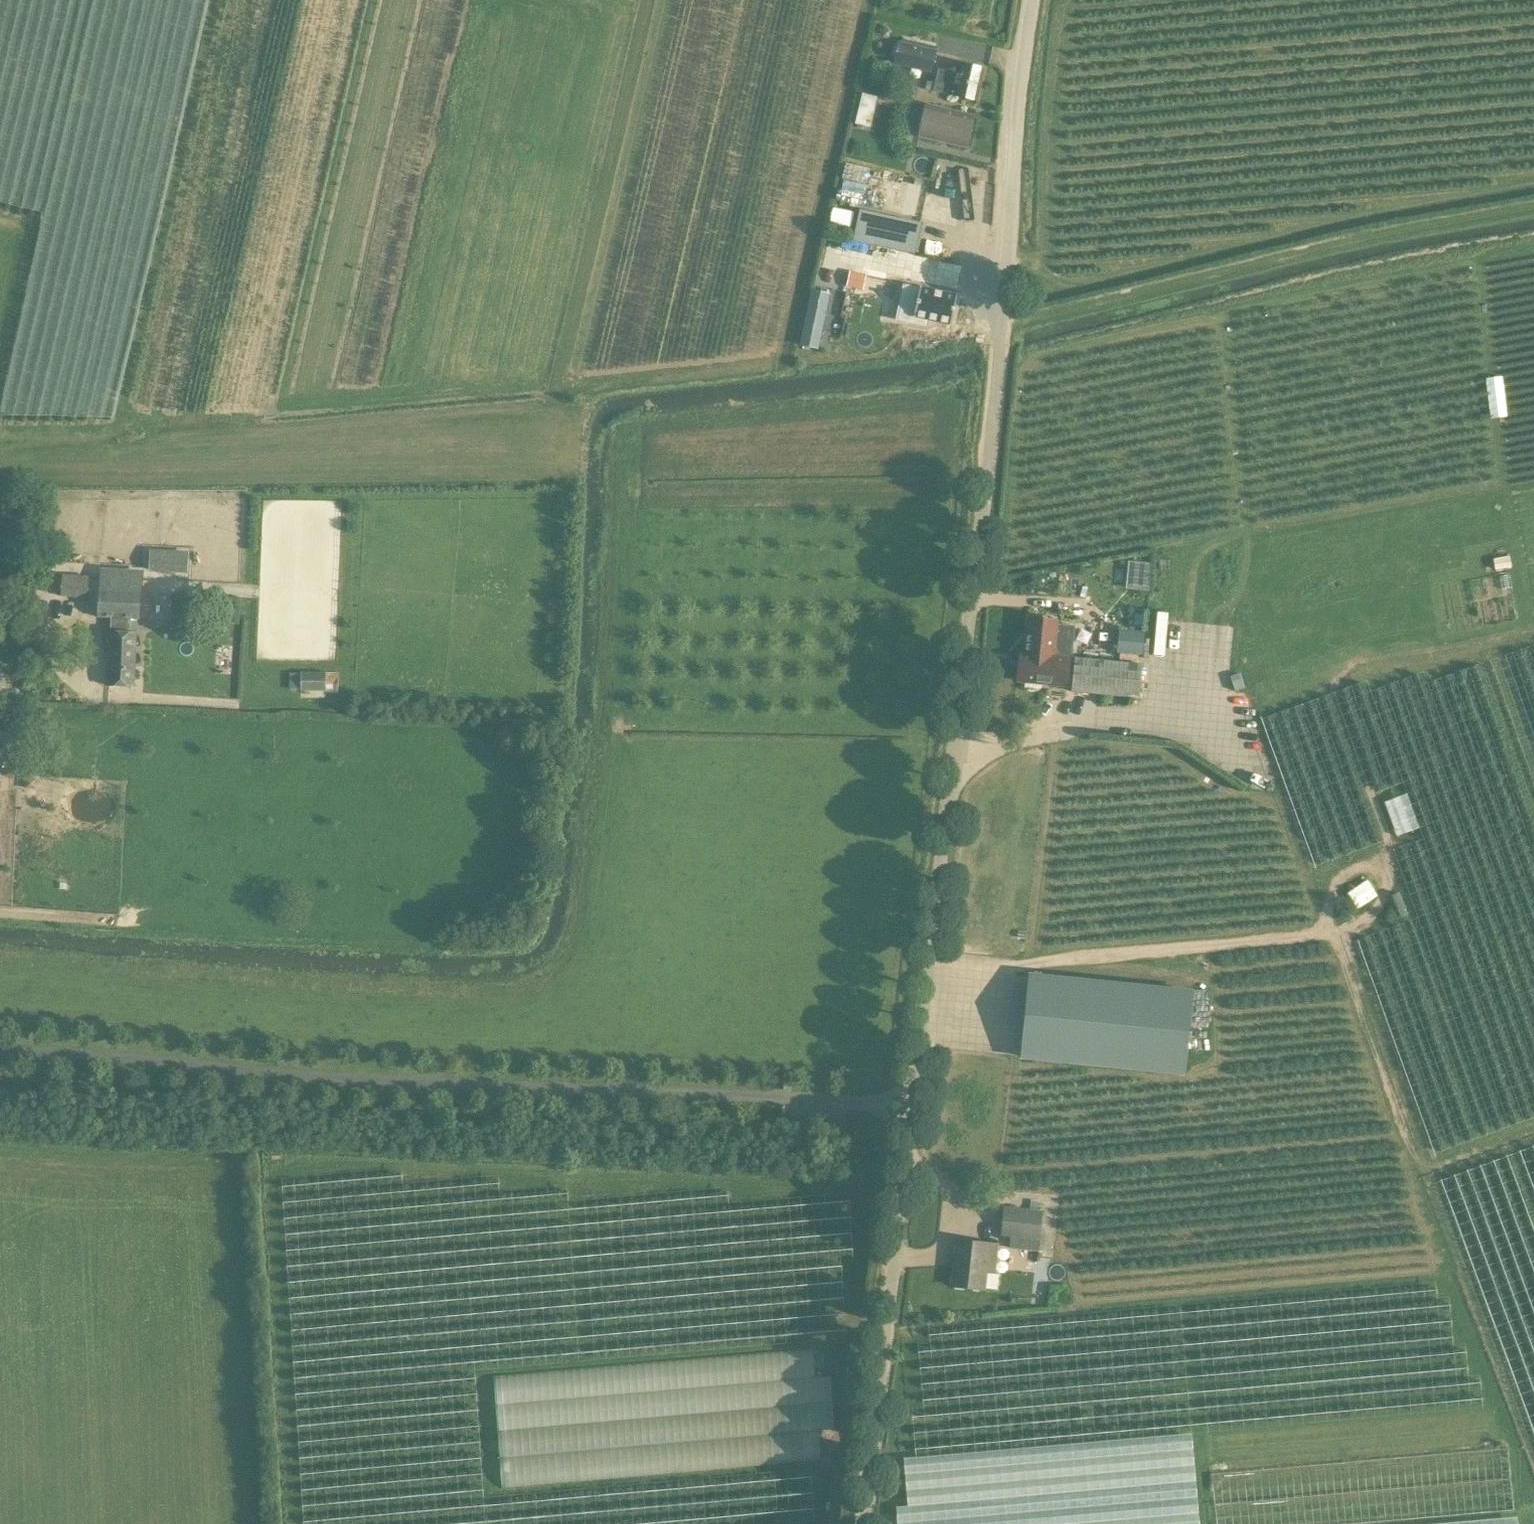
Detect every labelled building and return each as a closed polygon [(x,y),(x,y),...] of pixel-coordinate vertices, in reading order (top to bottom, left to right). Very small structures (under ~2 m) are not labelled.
[(899,43),(895,63),(922,69),(923,64),(932,67),(935,52),(899,43)] [(927,81),(925,89),(933,91),(953,96),(976,101),(983,69),(964,64),(961,64),(958,75),(938,70),(935,83),(927,81)] [(863,94),(860,104),(875,108),(877,97),(863,94)] [(927,105),(919,137),(967,149),(975,116),(927,105)] [(962,169),(961,226),(991,227),(993,170),(962,169)] [(854,229),(856,209),(834,206),(831,227),(854,229)] [(859,213),(853,240),(914,253),(920,226),(859,213)] [(865,276),(850,273),(847,285),(862,289),(865,276)] [(951,325),(957,295),(920,287),(918,293),(903,290),(896,319),(926,326),(927,320),(951,325)] [(811,290),(800,345),(818,349),(830,294),(811,290)] [(152,551),(152,568),(176,569),(177,551),(152,551)] [(1495,571),(1511,569),(1509,558),(1494,560),(1495,571)] [(136,633),(128,632),(129,617),(139,618),(143,572),(100,569),(97,617),(111,617),(110,631),(107,685),(133,687),(136,633)] [(63,573),(61,596),(88,598),(90,575),(63,573)] [(1219,677),(1222,612),(1160,609),(1158,659),(1173,659),(1173,666),(1191,667),(1191,676),(1219,677)] [(1028,618),(1025,654),(1024,654),(1021,681),(1065,685),(1068,658),(1066,658),(1068,641),(1072,642),(1073,626),(1055,625),(1055,621),(1028,618)] [(1144,633),(1119,630),(1117,653),(1142,656),(1144,633)] [(1071,692),(1138,699),(1141,665),(1075,658),(1071,692)] [(300,689),(300,690),(301,691),(325,691),(325,672),(300,672),(300,674),(300,689)] [(1230,676),(1235,691),(1244,688),(1239,673),(1230,676)] [(8,733),(6,753),(16,754),(18,733),(8,733)] [(27,779),(26,787),(35,788),(35,780),(27,779)] [(1371,879),(1351,890),(1356,899),(1376,889),(1371,879)] [(1031,974),(1022,1058),(1182,1074),(1190,990),(1031,974)] [(1009,1237),(1008,1247),(1038,1251),(1042,1211),(1004,1207),(1000,1236),(1009,1237)] [(994,1273),(997,1244),(955,1240),(951,1286),(984,1290),(985,1272),(994,1273)] [(913,1407),(916,1452),(1487,1409),(1484,1372),(1471,1373),(1469,1343),(1456,1344),(1452,1296),(1440,1297),(1439,1283),(930,1322),(932,1341),(920,1342),(925,1406),(913,1407)] [(496,1373),(502,1483),(686,1471),(690,1458),(676,1454),(671,1455),(643,1448),(644,1442),(668,1441),(668,1442),(698,1441),(699,1466),(819,1458),(817,1428),(836,1427),(833,1375),(817,1376),(815,1349),(679,1357),(674,1375),(647,1376),(676,1384),(674,1391),(642,1393),(642,1380),(644,1380),(643,1366),(626,1367),(627,1365),(496,1373)] [(1202,1519),(1199,1484),(1026,1501),(1016,1483),(960,1488),(958,1477),(967,1477),(962,1468),(971,1467),(967,1459),(890,1466),(895,1523),(1147,1523),(1202,1519)] [(1520,1511),(1387,1523),(1521,1523),(1520,1511)]
